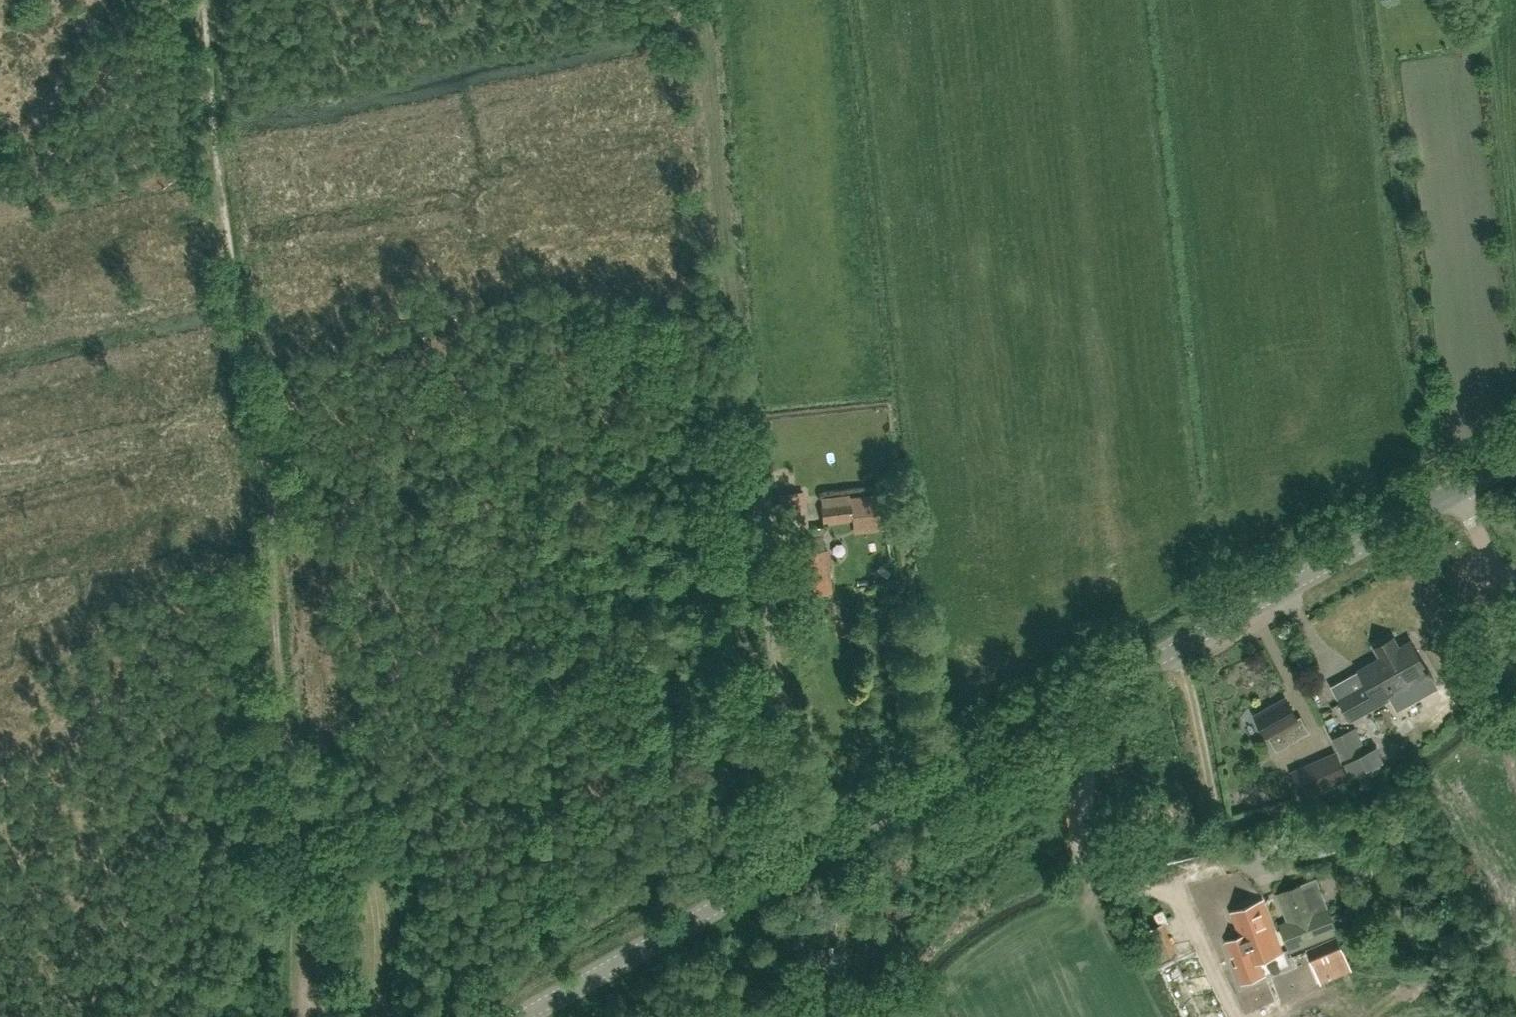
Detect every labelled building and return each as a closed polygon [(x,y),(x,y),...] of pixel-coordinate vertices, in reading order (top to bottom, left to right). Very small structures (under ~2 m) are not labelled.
[(791,527),(807,526),(802,491),(788,494),(787,491),(776,493),(779,513),(788,511),(791,527)] [(821,498),(822,507),(824,524),(888,514),(887,508),(895,507),(893,498),(886,499),(885,492),(865,494),(849,496),(849,495),(821,498)] [(812,528),(813,537),(795,539),(797,554),(792,555),(797,595),(832,591),(827,551),(824,551),(822,536),(825,536),(824,527),(812,528)] [(836,543),(837,559),(852,558),(852,543),(836,543)] [(1390,694),(1429,673),(1411,641),(1399,648),(1393,637),(1375,647),(1381,658),(1359,669),(1367,683),(1340,698),(1351,719),(1391,697),(1390,694)] [(1281,748),(1309,731),(1301,717),(1297,719),(1285,699),(1256,716),(1268,737),(1273,734),(1281,748)] [(1364,754),(1353,733),(1335,741),(1353,778),(1384,763),(1377,748),(1364,754)] [(1350,780),(1338,752),(1292,772),(1304,800),(1350,780)] [(1062,777),(1071,772),(1064,758),(1055,763),(1062,777)] [(1337,932),(1327,907),(1316,880),(1278,895),(1289,922),(1281,925),(1291,951),(1337,932)] [(1497,901),(1514,900),(1513,884),(1496,885),(1497,901)] [(1242,937),(1227,942),(1233,957),(1236,956),(1239,965),(1236,966),(1243,983),(1266,975),(1260,960),(1282,951),(1263,902),(1233,913),(1242,937)] [(1164,922),(1141,933),(1157,966),(1180,955),(1164,922)] [(1308,950),(1323,983),(1352,970),(1338,937),(1308,950)] [(1324,998),(1318,984),(1278,1003),(1283,1016),(1324,998)]
